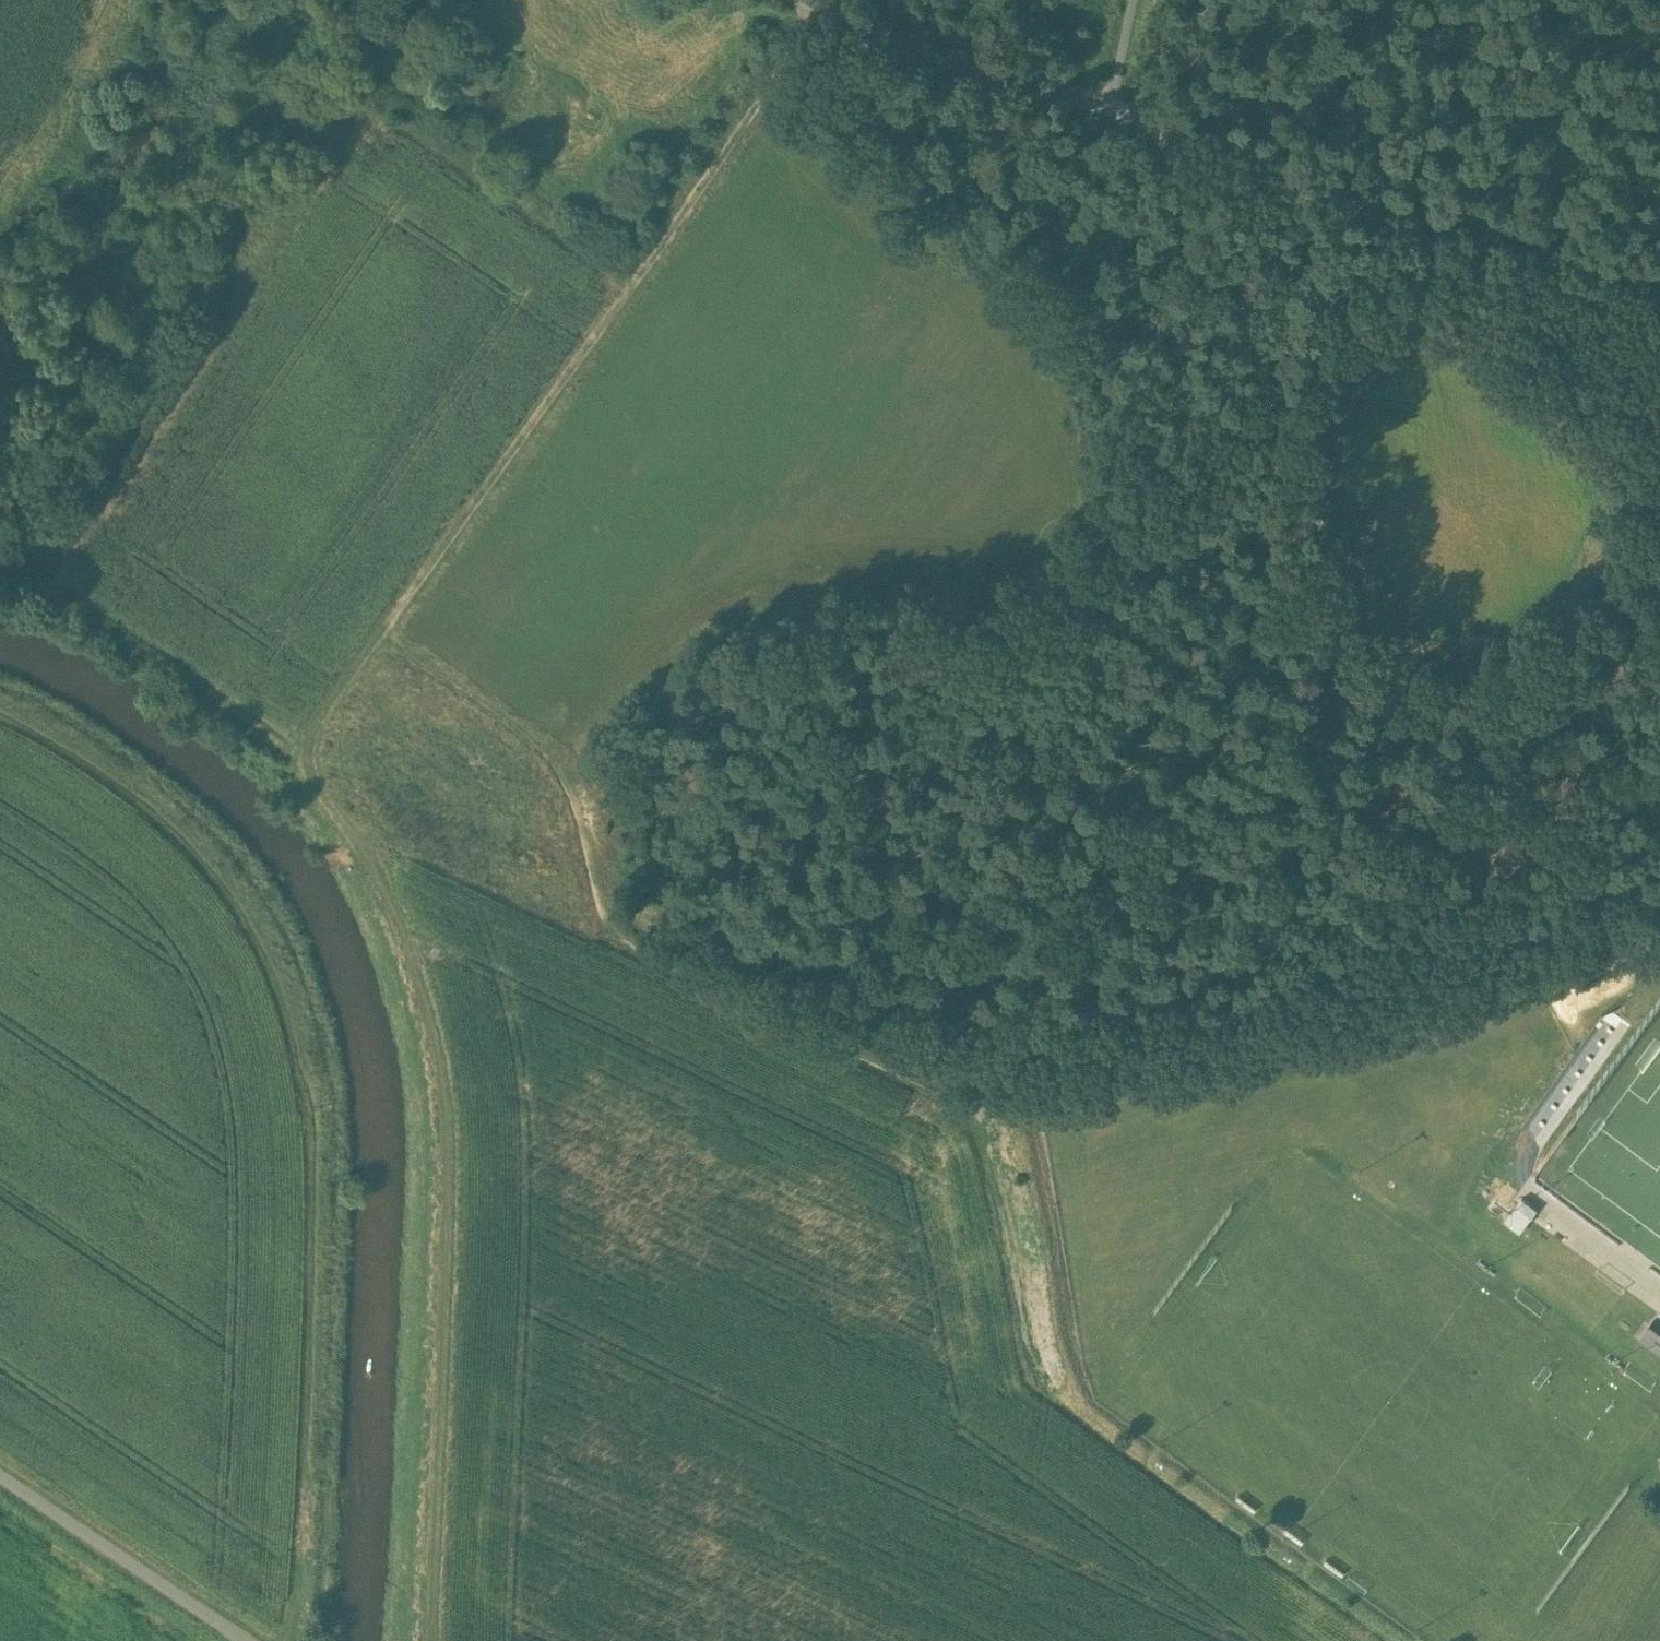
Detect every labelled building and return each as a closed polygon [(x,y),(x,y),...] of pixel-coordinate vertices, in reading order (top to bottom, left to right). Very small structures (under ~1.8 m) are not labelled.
[(1522,1193),(1507,1216),(1522,1226),(1537,1203),(1522,1193)]
